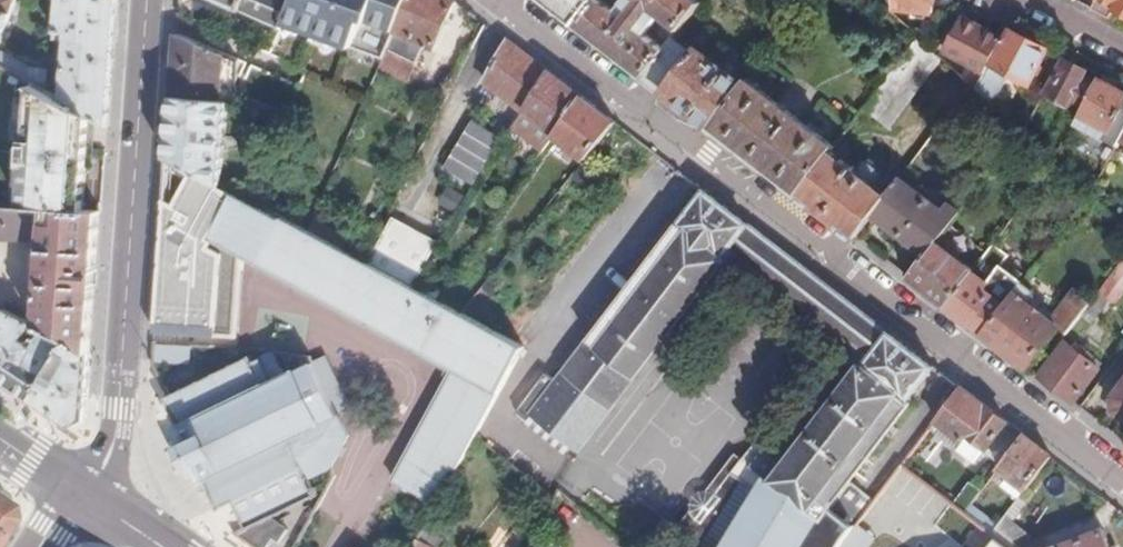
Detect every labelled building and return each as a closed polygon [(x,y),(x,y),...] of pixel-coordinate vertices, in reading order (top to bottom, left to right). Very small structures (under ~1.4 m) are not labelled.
[(14,0),(0,0),(0,61),(14,0)] [(108,126),(115,0),(57,0),(54,39),(65,41),(60,100),(74,108),(88,115),(108,126)] [(265,20),(273,0),(216,0),(265,20)] [(265,20),(280,27),(282,23),(291,0),(273,0),(265,20)] [(282,23),(384,60),(409,0),(291,0),(282,23)] [(384,60),(380,69),(411,82),(425,46),(436,50),(456,1),(455,0),(409,0),(384,60)] [(579,25),(599,0),(547,0),(579,25)] [(700,0),(637,0),(640,3),(631,14),(623,8),(620,14),(603,0),(599,0),(579,25),(649,78),(669,51),(648,35),(653,30),(646,25),(654,13),(661,18),(664,14),(684,30),(704,3),(700,0)] [(939,0),(893,0),(892,6),(924,9),(925,1),(939,2),(939,0)] [(1091,6),(1111,16),(1116,6),(1122,9),(1122,0),(1095,0),(1091,6)] [(976,64),(968,80),(971,84),(976,89),(990,62),(1004,35),(963,14),(946,48),(976,64)] [(976,89),(981,92),(998,108),(1006,92),(1001,88),(1011,69),(1030,80),(1048,48),(1012,28),(994,63),(990,62),(976,89)] [(940,55),(915,33),(863,107),(888,126),(940,55)] [(177,36),(172,99),(238,104),(248,105),(240,61),(177,36)] [(669,51),(649,78),(714,129),(746,85),(704,52),(700,57),(677,39),(669,51)] [(617,123),(510,42),(485,83),(526,113),(517,129),(547,152),(559,136),(588,158),(617,123)] [(1080,108),(1093,84),(1083,78),(1089,68),(1070,58),(1046,103),(1063,114),(1070,102),(1080,108)] [(1122,135),(1122,87),(1102,76),(1097,86),(1093,84),(1080,108),(1084,110),(1078,120),(1119,143),(1122,135)] [(746,85),(714,129),(733,143),(743,151),(800,195),(830,153),(835,146),(750,80),(746,85)] [(29,82),(21,200),(82,209),(88,115),(74,108),(60,100),(29,82)] [(971,84),(952,110),(962,119),(981,92),(976,89),(971,84)] [(172,99),(169,149),(211,178),(219,183),(238,104),(172,99)] [(473,184),(502,137),(473,119),(444,166),(473,184)] [(169,149),(163,225),(257,258),(457,368),(396,481),(438,505),(498,400),(524,352),(420,294),(219,183),(211,178),(169,149)] [(830,153),(800,195),(859,240),(876,217),(889,198),(877,189),(882,181),(881,176),(867,165),(859,175),(830,153)] [(902,180),(889,198),(876,217),(926,256),(938,239),(959,211),(951,205),(951,207),(935,194),(930,201),(902,180)] [(548,377),(518,416),(568,455),(576,447),(583,453),(726,263),(724,260),(732,249),(751,225),(705,191),(558,385),(548,377)] [(0,198),(0,240),(44,242),(38,328),(72,344),(91,353),(101,212),(82,209),(21,200),(0,198)] [(892,333),(751,225),(732,249),(860,346),(874,357),(892,333)] [(926,256),(910,279),(947,308),(971,274),(972,273),(976,268),(938,239),(926,256)] [(1114,302),(1122,292),(1122,261),(1099,289),(1114,302)] [(972,273),(971,274),(987,285),(994,275),(979,264),(976,268),(972,273)] [(971,274),(947,308),(984,336),(1022,284),(1008,272),(1002,280),(994,275),(987,285),(971,274)] [(1022,284),(984,336),(1025,367),(1057,328),(1066,335),(1094,300),(1075,286),(1051,317),(1033,303),(1039,297),(1022,284)] [(38,328),(5,313),(4,314),(0,320),(0,376),(9,382),(35,400),(72,344),(38,328)] [(936,366),(892,333),(874,357),(865,368),(862,365),(786,468),(779,463),(776,461),(758,485),(819,522),(908,407),(905,404),(936,366)] [(86,418),(91,353),(72,344),(35,400),(72,426),(86,418)] [(1066,345),(1039,378),(1073,404),(1099,371),(1066,345)] [(865,368),(874,357),(860,346),(850,358),(855,362),(779,463),(786,468),(862,365),(865,368)] [(153,348),(151,367),(189,366),(189,347),(153,348)] [(242,516),(248,528),(318,494),(312,478),(332,469),(350,436),(316,363),(289,376),(285,367),(279,370),(271,355),(253,363),(249,357),(165,398),(172,413),(179,428),(177,429),(188,453),(203,484),(205,482),(212,496),(219,510),(236,503),(242,516)] [(1010,422),(962,386),(935,423),(965,444),(971,435),(990,448),(1010,422)] [(1122,419),(1122,388),(1113,401),(1116,414),(1122,419)] [(978,465),(990,448),(971,435),(965,444),(959,452),(978,465)] [(1052,454),(1026,435),(1001,468),(1027,487),(1052,454)] [(847,539),(819,522),(758,485),(731,467),(685,540),(696,546),(842,546),(847,539)] [(840,512),(861,524),(876,499),(855,487),(840,512)] [(9,520),(4,504),(0,502),(0,533),(9,520)] [(993,533),(1012,546),(1027,546),(1033,537),(1005,517),(993,533)] [(304,535),(292,529),(281,546),(298,546),(304,535)] [(1106,529),(1059,546),(1113,546),(1106,529)] [(993,533),(983,546),(1012,546),(993,533)] [(422,536),(415,546),(440,546),(422,536)]
